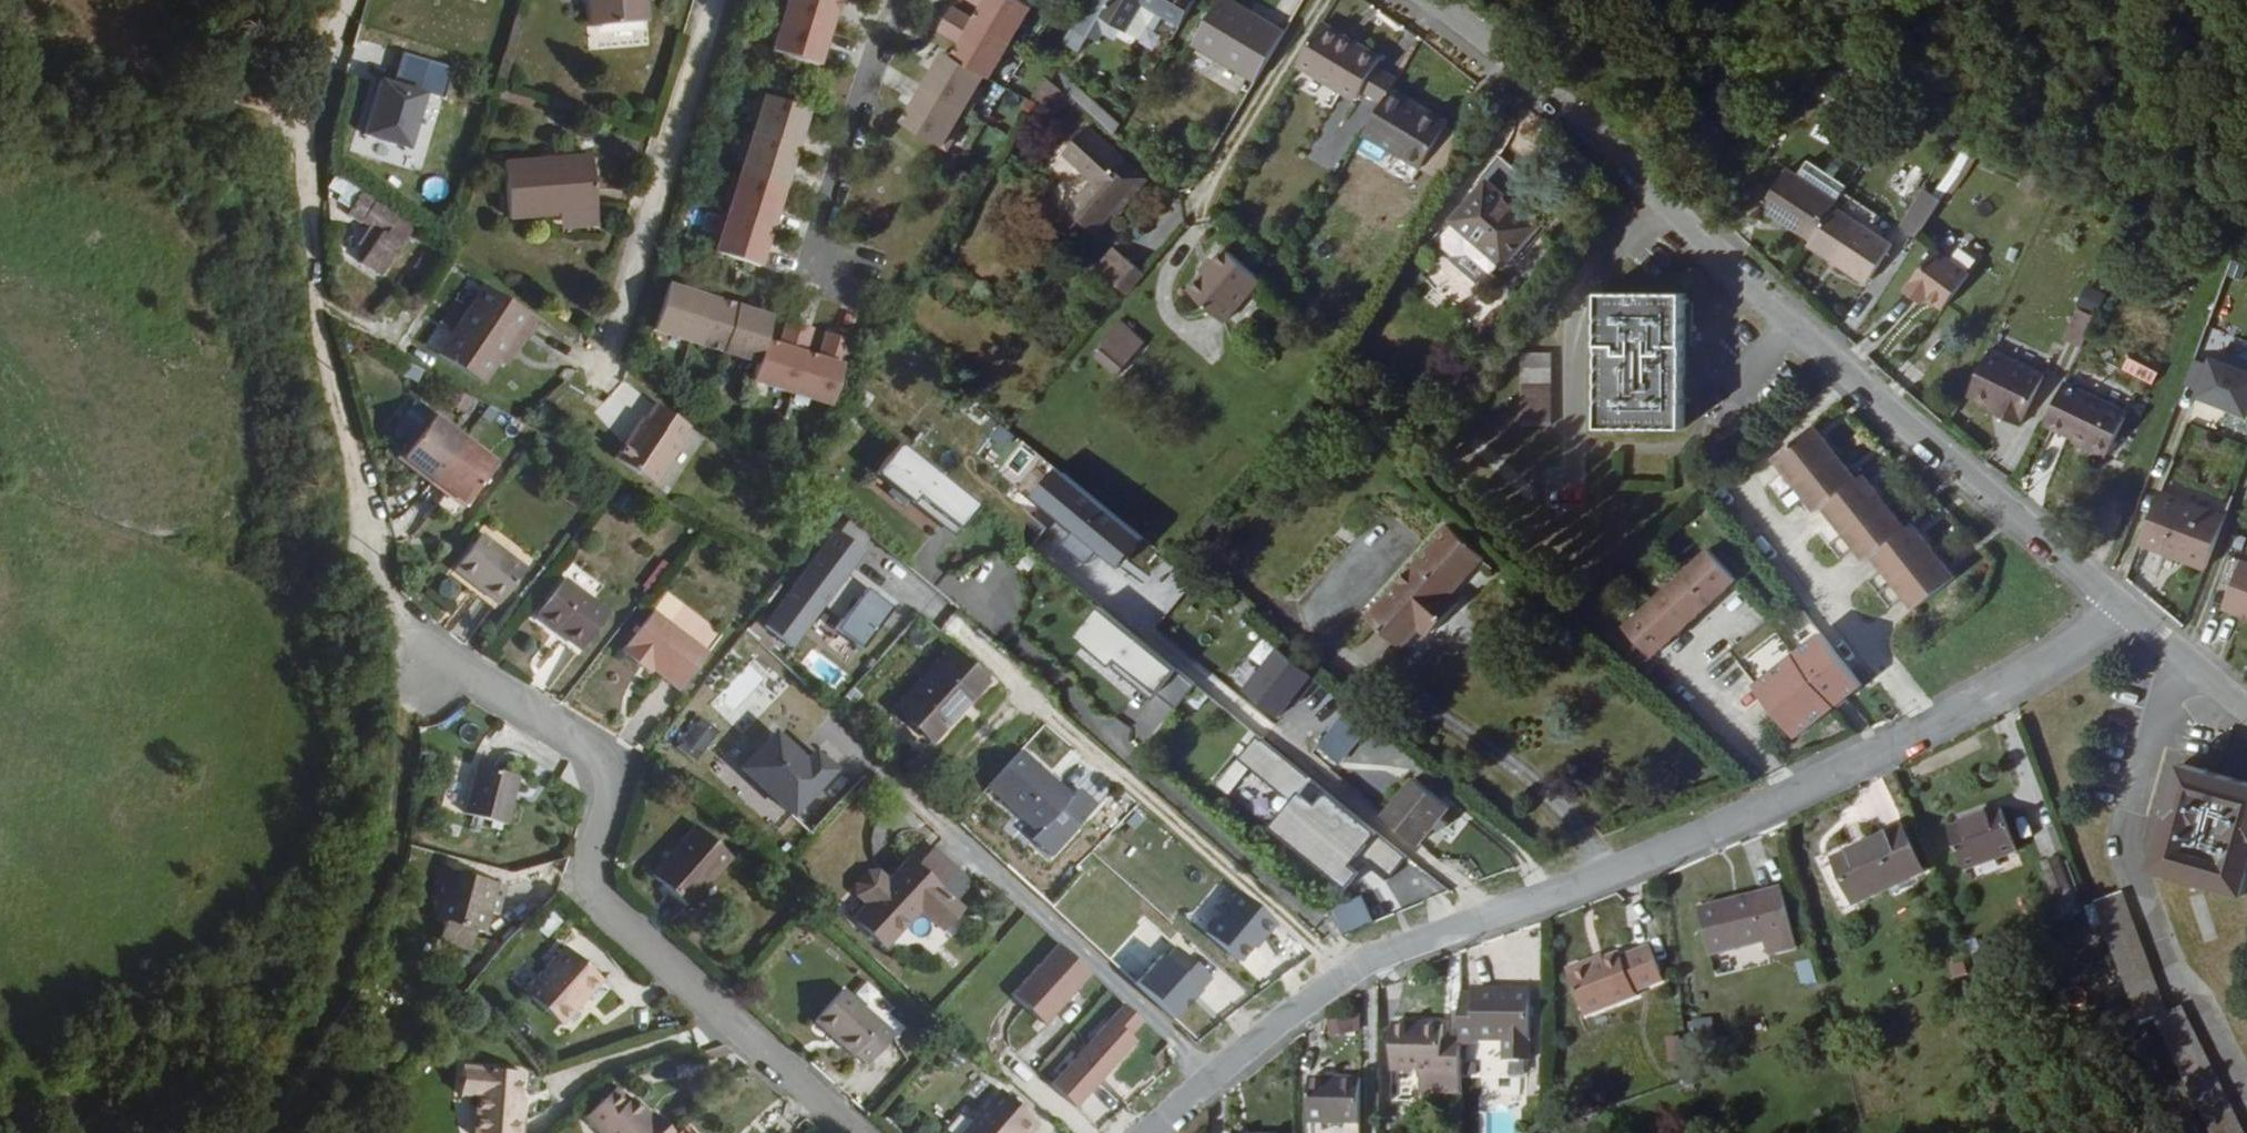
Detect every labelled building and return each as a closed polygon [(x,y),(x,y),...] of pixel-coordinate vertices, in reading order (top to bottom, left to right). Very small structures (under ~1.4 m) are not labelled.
[(588,21),(646,16),(645,0),(586,0),(588,21)] [(771,44),(818,59),(836,0),(785,0),(771,44)] [(982,5),(978,13),(957,0),(956,0),(947,15),(969,28),(965,35),(957,49),(948,43),(906,116),(952,143),(967,118),(962,115),(969,104),(974,107),(988,82),(984,79),(990,68),(995,71),(1039,1),(1038,0),(985,0),(982,5)] [(1102,0),(1086,0),(1078,14),(1091,22),(1102,0)] [(1102,0),(1129,15),(1139,0),(1102,0)] [(1181,20),(1192,0),(1147,0),(1181,20)] [(1254,76),(1282,27),(1234,0),(1213,0),(1190,38),(1254,76)] [(947,15),(943,22),(965,35),(969,28),(947,15)] [(1350,103),(1364,79),(1370,69),(1311,33),(1287,75),(1346,110),(1350,103)] [(426,88),(380,75),(364,130),(410,145),(426,88)] [(1032,90),(1058,114),(1071,100),(1046,76),(1032,90)] [(1350,103),(1372,115),(1378,104),(1386,91),(1364,79),(1350,103)] [(745,130),(737,157),(742,160),(738,170),(733,169),(724,196),(729,199),(726,209),(721,208),(712,235),(718,237),(714,248),(759,262),(809,103),(759,87),(749,119),(754,120),(750,132),(745,130)] [(1405,120),(1378,104),(1372,115),(1356,143),(1436,188),(1458,150),(1434,136),(1436,132),(1408,116),(1405,120)] [(595,200),(590,150),(501,160),(507,211),(562,204),(595,200)] [(1445,220),(1448,223),(1427,248),(1472,285),(1490,262),(1495,265),(1527,227),(1495,201),(1512,180),(1489,159),(1471,179),(1477,184),(1445,220)] [(1105,163),(1065,209),(1092,233),(1105,220),(1133,188),(1105,163)] [(1785,167),(1760,207),(1810,238),(1806,243),(1866,280),(1891,239),(1831,203),(1834,198),(1785,167)] [(2026,168),(2018,187),(2042,197),(2050,178),(2026,168)] [(1900,221),(1916,231),(1940,194),(1923,183),(1900,221)] [(354,218),(368,228),(349,256),(368,271),(394,232),(380,222),(385,212),(365,199),(368,195),(354,186),(337,211),(350,220),(354,218)] [(1108,222),(1137,191),(1133,188),(1105,220),(1108,222)] [(595,200),(562,204),(564,219),(597,215),(595,200)] [(1184,292),(1219,324),(1256,283),(1220,250),(1184,292)] [(1096,271),(1124,297),(1141,276),(1113,251),(1096,271)] [(1930,304),(1946,315),(1970,277),(1936,255),(1910,296),(1928,308),(1930,304)] [(750,379),(757,381),(772,340),(765,338),(772,314),(667,281),(652,328),(756,360),(750,379)] [(529,315),(471,283),(431,356),(484,385),(497,361),(515,330),(520,333),(529,315)] [(2078,306),(2100,311),(2105,288),(2083,284),(2078,306)] [(1593,293),(1595,428),(1679,427),(1677,293),(1593,293)] [(2077,300),(2068,340),(2085,343),(2094,304),(2077,300)] [(781,342),(787,344),(795,320),(788,318),(781,342)] [(781,342),(772,340),(757,381),(829,403),(852,338),(834,332),(826,357),(819,354),(804,350),(812,325),(795,320),(787,344),(781,342)] [(515,330),(497,361),(503,363),(520,333),(515,330)] [(826,357),(834,332),(827,330),(819,354),(826,357)] [(1128,361),(1105,341),(1092,357),(1115,376),(1128,361)] [(1969,395),(1992,405),(2001,410),(1999,416),(2017,423),(2040,372),(1989,349),(1969,395)] [(2196,357),(2185,383),(2198,388),(2195,396),(2246,416),(2246,366),(2210,352),(2206,361),(2196,357)] [(1515,370),(1542,369),(1542,353),(1515,354),(1515,370)] [(1515,385),(1543,384),(1542,369),(1515,370),(1515,385)] [(2124,412),(2062,382),(2042,422),(2104,453),(2124,412)] [(1515,400),(1543,399),(1543,384),(1515,385),(1515,400)] [(1515,414),(1543,413),(1543,399),(1515,400),(1515,414)] [(505,450),(446,403),(415,443),(475,489),(505,450)] [(643,419),(640,417),(613,457),(657,485),(683,445),(680,443),(690,427),(654,403),(643,419)] [(1999,416),(2001,410),(1992,405),(1989,411),(1999,416)] [(2224,413),(2215,412),(2209,418),(2211,425),(2220,427),(2225,422),(2224,413)] [(1543,413),(1515,414),(1515,427),(1543,426),(1543,413)] [(1802,423),(1764,457),(1775,470),(1798,495),(1809,508),(1815,502),(1827,515),(1849,540),(1860,553),(1867,548),(1878,561),(1900,586),(1912,599),(1950,565),(1904,514),(1898,520),(1853,468),(1847,474),(1802,423)] [(980,507),(901,443),(881,467),(960,532),(980,507)] [(875,475),(954,540),(960,532),(881,467),(875,475)] [(1775,470),(1761,483),(1783,508),(1798,495),(1775,470)] [(2147,533),(2215,546),(2237,489),(2167,476),(2147,533)] [(1849,540),(1827,515),(1812,528),(1834,553),(1849,540)] [(538,552),(495,517),(467,552),(510,588),(538,552)] [(1479,560),(1445,528),(1365,621),(1398,651),(1417,631),(1428,641),(1458,605),(1448,596),(1479,560)] [(1708,546),(1626,623),(1654,654),(1736,575),(1708,546)] [(2224,609),(2246,616),(2246,558),(2241,556),(2224,609)] [(1900,586),(1878,561),(1864,574),(1886,598),(1900,586)] [(1192,605),(1203,586),(1189,578),(1178,597),(1192,605)] [(555,620),(599,654),(626,619),(583,585),(555,620)] [(1183,711),(1202,687),(1103,607),(1083,631),(1163,695),(1183,711)] [(651,668),(679,690),(707,657),(654,613),(621,652),(638,666),(642,661),(651,668)] [(1156,703),(1163,695),(1083,631),(1077,639),(1156,703)] [(1802,747),(1868,690),(1826,641),(1758,697),(1802,747)] [(896,717),(932,750),(988,692),(951,657),(896,717)] [(638,666),(647,673),(651,668),(642,661),(638,666)] [(714,734),(696,719),(675,746),(692,760),(714,734)] [(1413,857),(1262,736),(1242,760),(1295,803),(1275,828),(1352,890),(1372,865),(1393,881),(1413,857)] [(1072,791),(1020,747),(983,787),(1034,834),(1072,791)] [(2161,850),(2246,876),(2246,763),(2193,747),(2179,795),(2177,794),(2161,850)] [(514,773),(477,764),(464,811),(503,820),(514,773)] [(1454,808),(1418,780),(1388,818),(1423,846),(1454,808)] [(1992,849),(2045,829),(2028,787),(1976,807),(1992,849)] [(1863,900),(1931,867),(1910,823),(1843,855),(1863,900)] [(695,827),(650,877),(685,908),(730,859),(695,827)] [(2068,914),(2083,908),(2079,895),(2067,862),(2064,856),(2048,862),(2068,914)] [(2073,860),(2067,862),(2079,895),(2085,894),(2073,860)] [(439,865),(436,864),(428,891),(433,893),(439,865)] [(494,909),(501,881),(439,865),(433,893),(428,891),(427,891),(422,911),(444,917),(439,934),(468,941),(472,924),(481,927),(486,907),(494,909)] [(919,871),(912,865),(894,884),(902,891),(919,871)] [(943,935),(963,913),(919,871),(902,891),(894,884),(859,922),(888,948),(921,914),(943,935)] [(498,910),(506,882),(501,881),(494,909),(498,910)] [(1714,954),(1798,933),(1786,884),(1703,906),(1714,954)] [(2124,887),(2097,897),(2107,924),(2142,1018),(2155,1013),(2168,1008),(2124,887)] [(1332,906),(1344,933),(1374,920),(1361,892),(1332,906)] [(1666,975),(1651,938),(1623,949),(1621,945),(1570,967),(1587,1011),(1640,990),(1638,985),(1666,975)] [(556,1025),(571,1009),(567,1005),(577,993),(581,997),(596,981),(561,947),(521,992),(556,1025)] [(1042,1028),(1089,978),(1057,948),(1010,998),(1042,1028)] [(879,1026),(842,991),(813,1023),(850,1058),(879,1026)] [(1486,996),(1465,995),(1464,1043),(1477,1044),(1477,1039),(1504,1041),(1504,1060),(1528,1061),(1530,993),(1486,991),(1486,996)] [(567,1005),(571,1009),(581,997),(577,993),(567,1005)] [(2183,1003),(2168,1008),(2155,1013),(2211,1132),(2243,1132),(2183,1003)] [(1328,1037),(1361,1034),(1358,1005),(1325,1008),(1328,1037)] [(1125,1040),(1139,1025),(1122,1009),(1047,1089),(1072,1112),(1133,1046),(1125,1040)] [(1712,1018),(1691,1020),(1692,1039),(1713,1038),(1712,1018)] [(1415,1082),(1462,1085),(1463,1063),(1441,1063),(1442,1036),(1394,1033),(1394,1080),(1415,1082)] [(1663,1037),(1667,1061),(1682,1059),(1679,1034),(1663,1037)] [(456,1067),(453,1095),(469,1097),(466,1132),(516,1132),(518,1107),(513,1106),(517,1072),(456,1067)] [(1363,1081),(1311,1078),(1310,1122),(1362,1125),(1363,1081)] [(1415,1082),(1415,1104),(1461,1107),(1462,1085),(1415,1082)] [(652,1117),(648,1120),(627,1098),(623,1101),(611,1089),(580,1117),(595,1132),(667,1132),(652,1117)] [(1037,1129),(1001,1096),(967,1132),(1034,1132),(1037,1129)] [(690,1117),(673,1132),(710,1132),(705,1128),(703,1130),(690,1117)]
